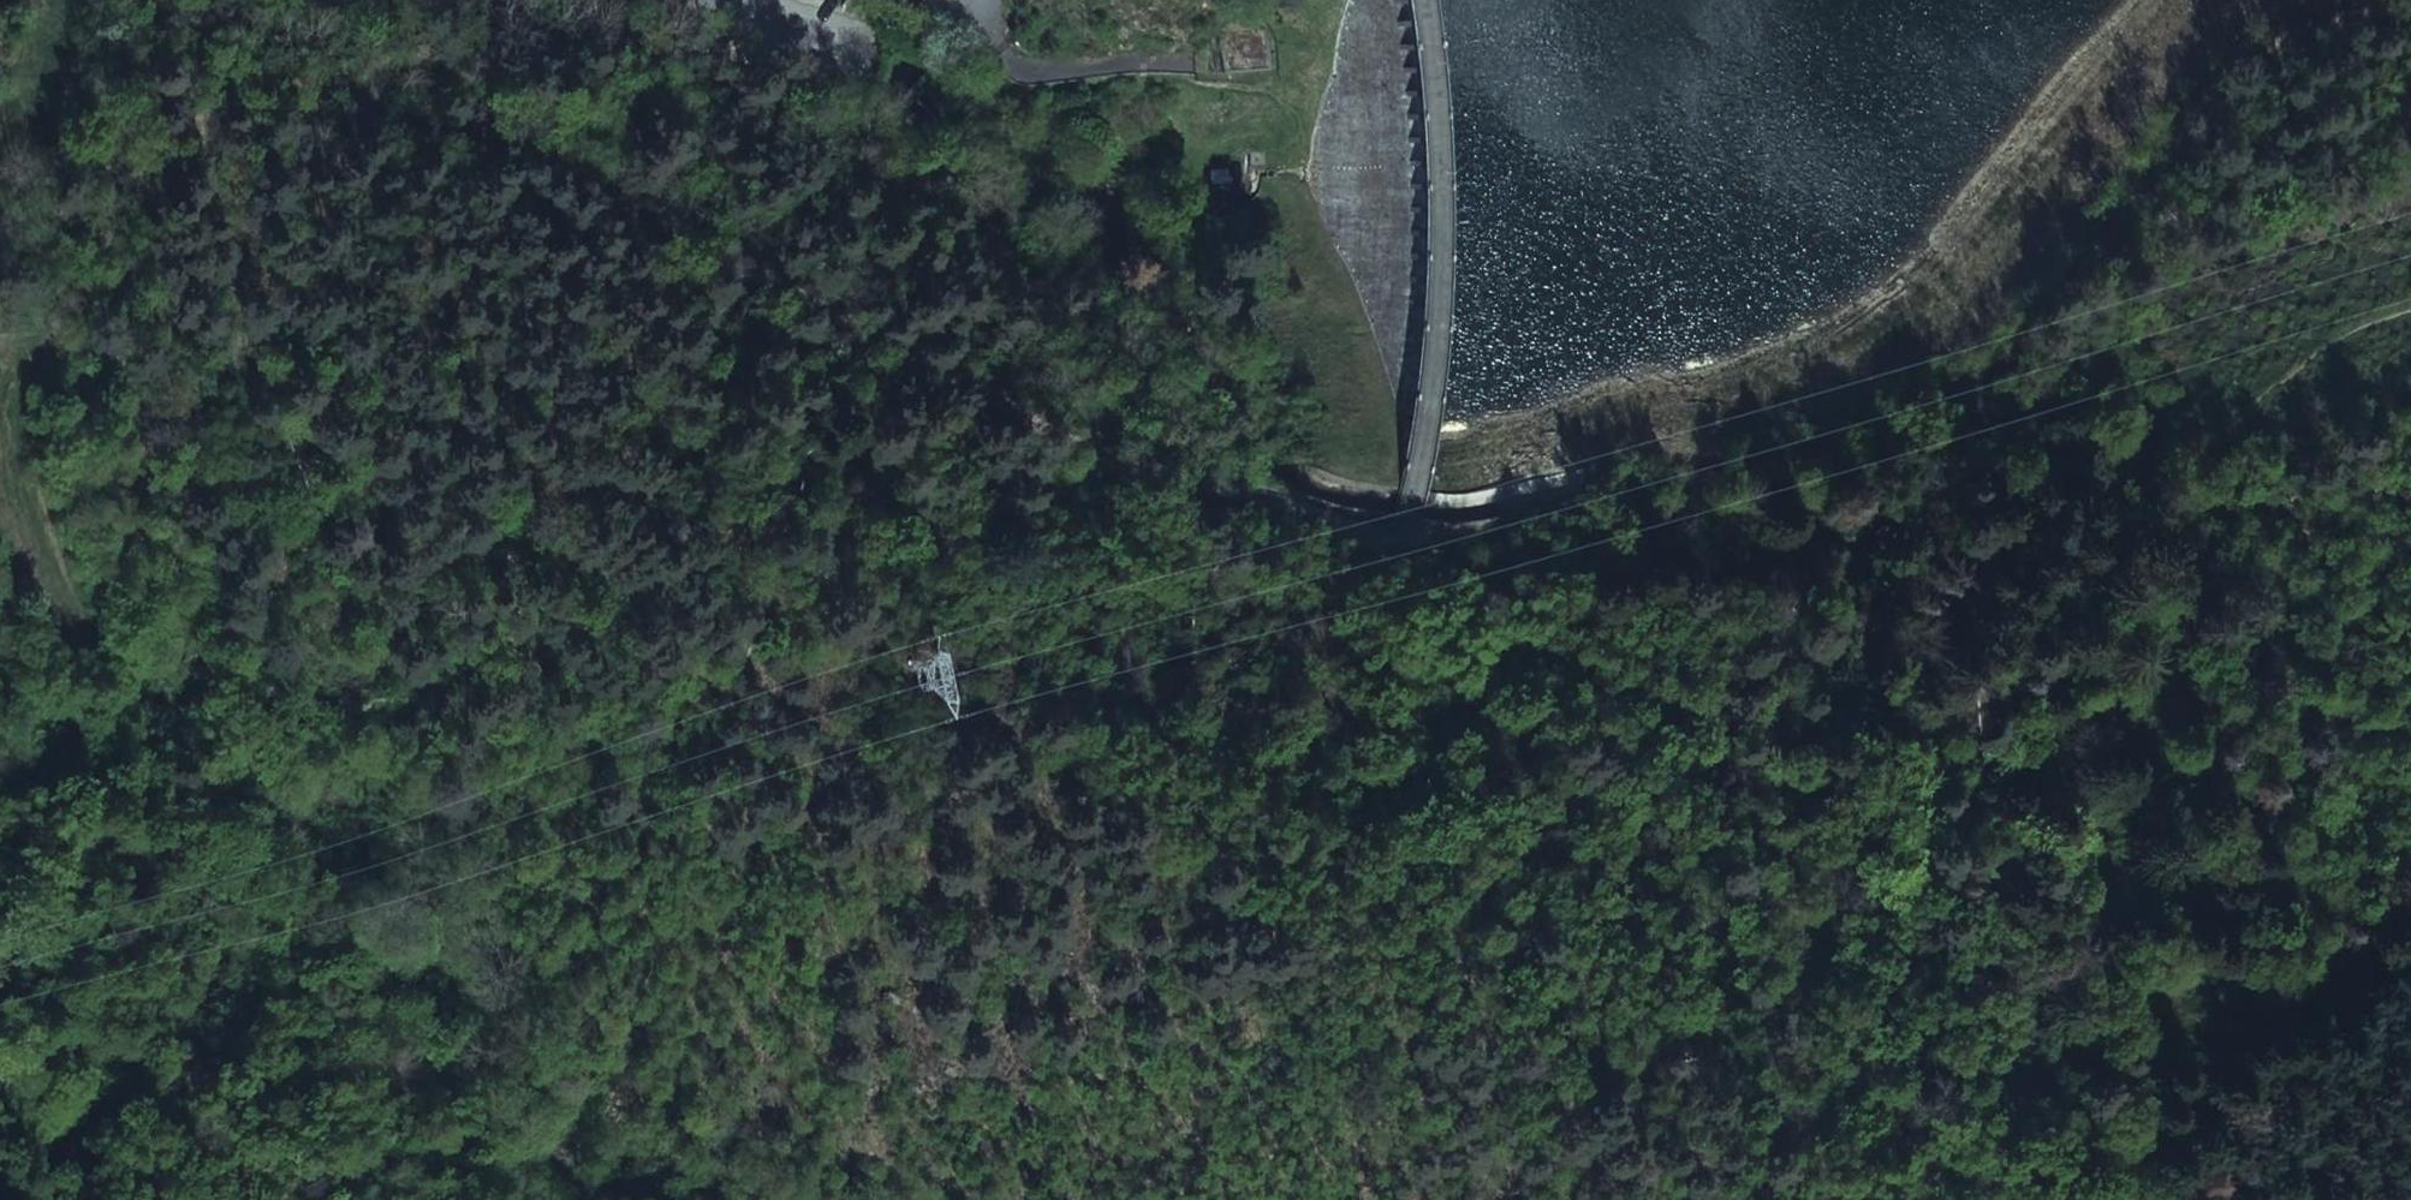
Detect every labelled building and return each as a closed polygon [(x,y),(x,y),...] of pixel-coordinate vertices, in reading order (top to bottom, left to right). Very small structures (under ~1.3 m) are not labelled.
[(894,0),(872,0),(868,6),(887,16),(895,1),(894,0)] [(1224,69),(1270,68),(1269,28),(1223,30),(1224,69)]
